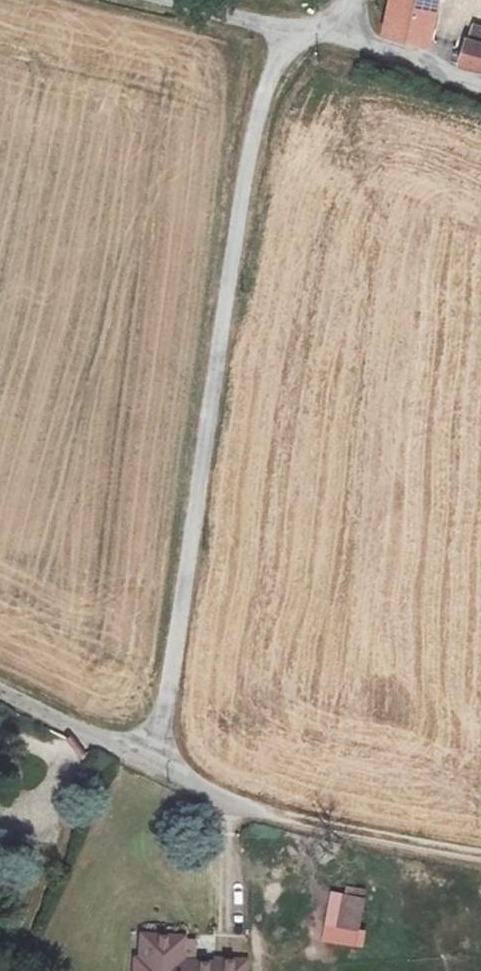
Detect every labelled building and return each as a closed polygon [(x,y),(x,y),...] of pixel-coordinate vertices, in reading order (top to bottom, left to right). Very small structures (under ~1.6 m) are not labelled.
[(430,47),(439,0),(395,0),(388,29),(405,38),(430,47)] [(463,60),(461,68),(480,75),(480,29),(471,27),(463,60)] [(362,947),(366,892),(327,889),(323,944),(362,947)] [(150,963),(144,961),(151,933),(147,932),(141,961),(134,961),(132,970),(149,970),(150,963)] [(151,933),(144,961),(150,963),(149,970),(210,970),(183,968),(188,937),(151,933)]
